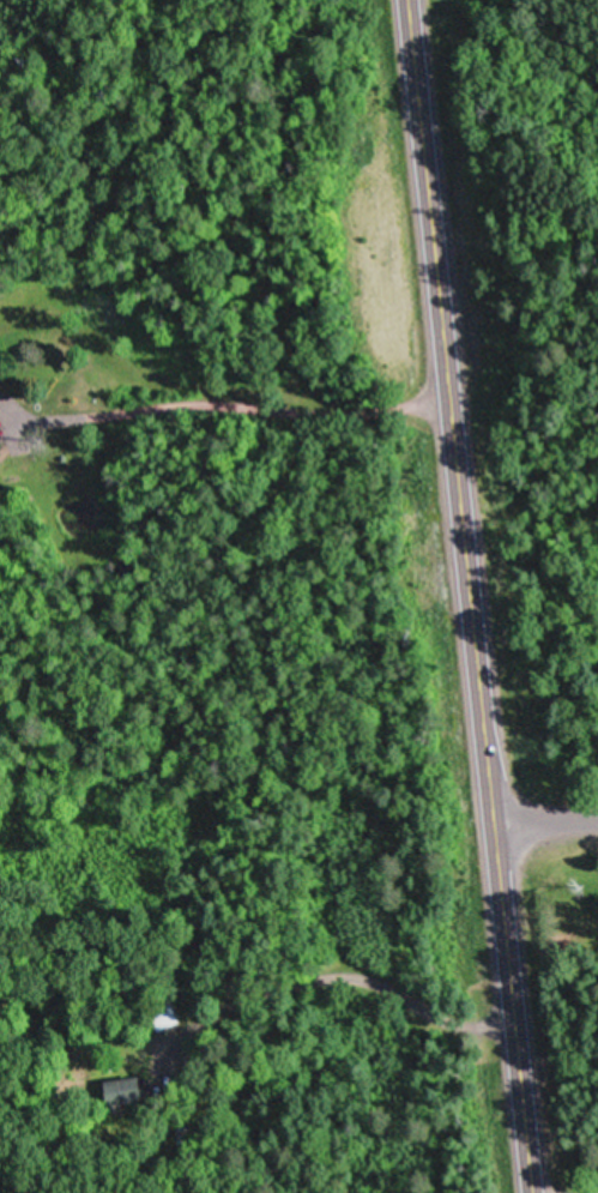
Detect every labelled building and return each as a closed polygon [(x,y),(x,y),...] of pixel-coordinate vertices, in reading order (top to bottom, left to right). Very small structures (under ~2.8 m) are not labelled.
[(8,395),(0,387),(0,403),(8,395)] [(182,1019),(175,1003),(159,1011),(166,1026),(182,1019)] [(144,1074),(111,1078),(113,1102),(147,1099),(144,1074)]
